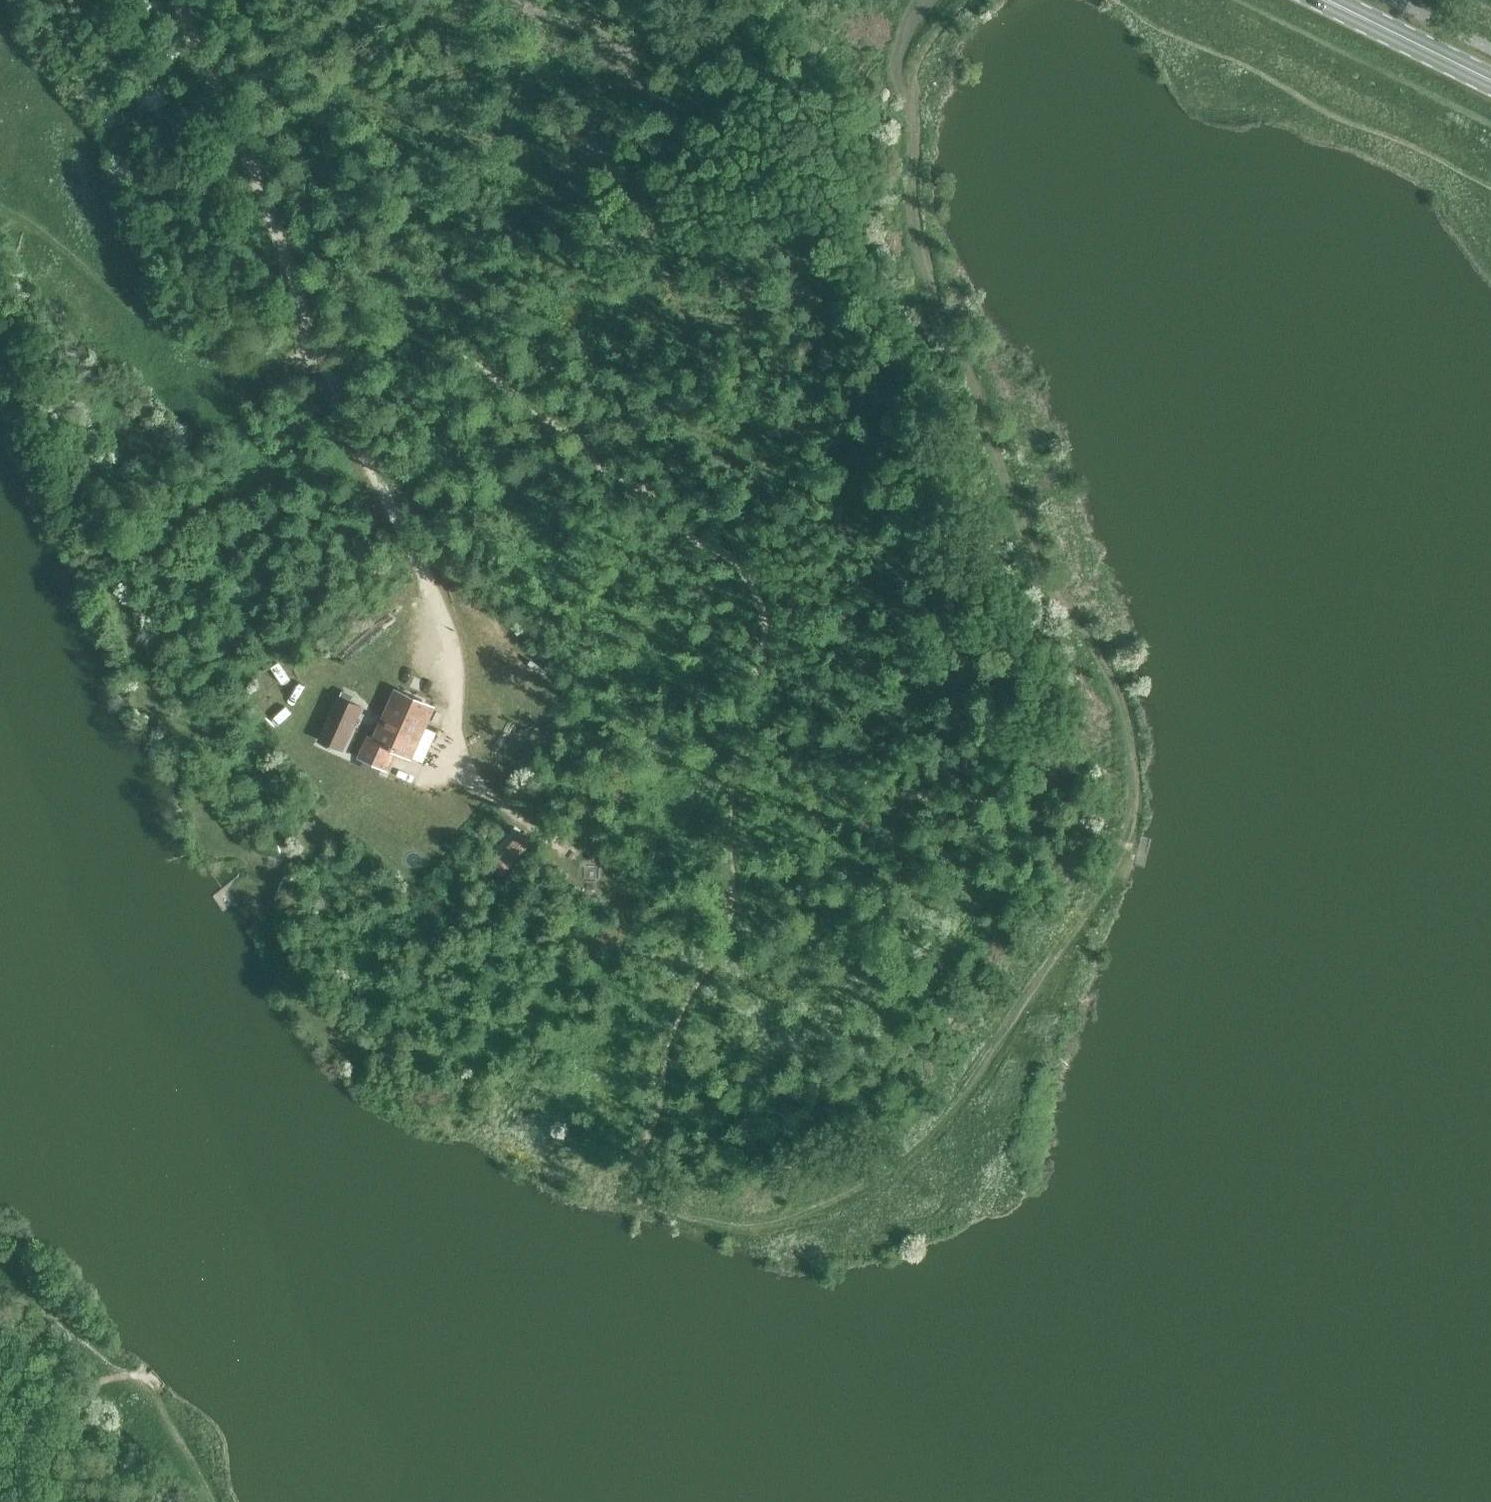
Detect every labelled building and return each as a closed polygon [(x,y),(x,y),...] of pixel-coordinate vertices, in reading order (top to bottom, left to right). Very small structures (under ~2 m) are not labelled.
[(394,750),(410,757),(432,707),(396,691),(374,740),(369,737),(360,757),(386,769),(394,750)] [(320,739),(342,749),(361,706),(339,696),(320,739)] [(491,865),(503,875),(534,839),(522,829),(491,865)] [(875,882),(864,883),(865,891),(875,890),(875,882)]
